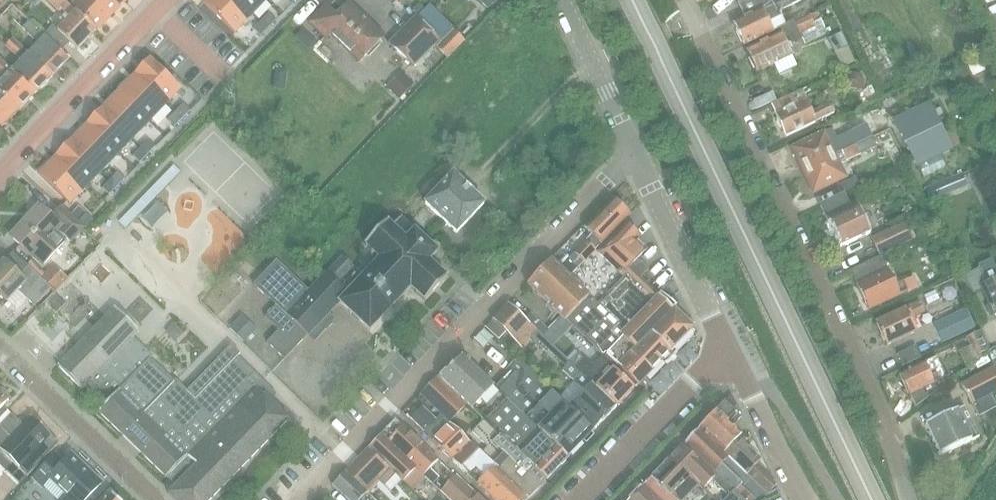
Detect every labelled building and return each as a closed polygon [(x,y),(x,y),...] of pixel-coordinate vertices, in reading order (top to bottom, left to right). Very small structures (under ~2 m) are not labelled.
[(44,33),(43,34),(44,35),(60,51),(68,42),(76,50),(96,30),(76,11),(65,0),(48,0),(59,12),(61,9),(70,17),(56,31),(51,26),(44,33)] [(122,0),(78,0),(73,5),(97,28),(123,1),(122,0)] [(203,3),(234,33),(250,17),(233,0),(206,0),(203,3)] [(250,17),(266,0),(233,0),(250,17)] [(325,39),(329,35),(359,63),(382,37),(348,5),(344,10),(334,0),(330,0),(308,23),(325,39)] [(487,8),(495,0),(478,0),(487,8)] [(739,4),(745,18),(733,23),(744,47),(774,32),(770,22),(781,17),(778,12),(804,0),(776,0),(773,1),(773,0),(737,0),(739,4)] [(388,44),(414,69),(441,40),(430,29),(444,14),(431,2),(416,17),(388,44)] [(500,11),(492,20),(498,25),(506,17),(500,11)] [(268,13),(260,21),(268,28),(276,20),(268,13)] [(816,28),(814,24),(821,21),(818,13),(795,23),(794,20),(778,28),(780,34),(746,51),(756,73),(792,55),(788,45),(803,38),(801,35),(816,28)] [(492,20),(483,29),(489,34),(498,25),(492,20)] [(38,42),(28,51),(27,53),(51,76),(68,58),(60,51),(44,35),(43,34),(44,33),(29,21),(22,27),(38,42)] [(260,21),(252,29),(260,36),(268,28),(260,21)] [(302,29),(295,37),(308,49),(315,42),(302,29)] [(436,47),(447,57),(464,39),(454,29),(436,47)] [(842,35),(828,42),(834,56),(848,49),(842,35)] [(21,60),(12,70),(34,93),(51,76),(27,53),(28,51),(13,38),(4,46),(21,60)] [(463,49),(455,58),(461,64),(469,55),(463,49)] [(0,82),(0,92),(18,110),(34,93),(12,70),(0,58),(0,73),(4,78),(0,82)] [(149,58),(133,75),(165,105),(181,89),(149,58)] [(455,58),(446,66),(453,72),(461,64),(455,58)] [(862,86),(863,80),(859,75),(852,74),(847,78),(847,84),(851,89),(857,90),(862,86)] [(133,75),(117,91),(149,122),(165,105),(133,75)] [(404,77),(389,92),(398,101),(413,86),(404,77)] [(275,78),(274,87),(284,89),(285,79),(275,78)] [(117,91),(102,108),(133,138),(149,122),(117,91)] [(772,105),(787,137),(834,115),(830,105),(812,113),(801,91),(772,105)] [(0,92),(0,126),(1,127),(18,110),(0,92)] [(894,118),(905,142),(942,125),(930,101),(894,118)] [(182,103),(175,111),(182,119),(190,111),(182,103)] [(102,108),(86,125),(117,155),(133,138),(102,108)] [(175,111),(167,119),(174,127),(182,119),(175,111)] [(388,124),(380,132),(386,137),(394,129),(388,124)] [(825,134),(793,149),(803,171),(857,145),(873,137),(869,129),(867,124),(836,139),(832,131),(825,134)] [(86,125),(70,141),(102,171),(117,155),(86,125)] [(942,125),(905,142),(916,167),(953,150),(942,125)] [(857,145),(803,171),(814,194),(846,178),(840,165),(862,155),(861,154),(878,146),(873,137),(857,145)] [(148,139),(140,147),(148,155),(155,147),(148,139)] [(70,141),(54,158),(86,188),(102,171),(70,141)] [(140,147),(132,155),(140,163),(148,155),(140,147)] [(364,150),(356,158),(362,164),(370,155),(364,150)] [(54,158),(38,174),(70,204),(86,188),(54,158)] [(117,171),(109,179),(117,187),(125,179),(117,171)] [(425,203),(456,233),(484,204),(453,174),(425,203)] [(855,178),(837,186),(842,196),(844,196),(860,188),(855,178)] [(109,179),(101,187),(109,195),(117,187),(109,179)] [(943,183),(924,190),(929,202),(947,194),(943,183)] [(842,196),(820,207),(825,216),(840,249),(871,235),(862,216),(858,209),(852,212),(844,196),(842,196)] [(575,253),(585,263),(629,215),(614,200),(586,229),(593,235),(575,253)] [(32,255),(42,265),(66,239),(70,242),(83,228),(60,206),(51,216),(39,205),(10,236),(32,256),(32,255)] [(87,215),(80,223),(87,230),(95,222),(87,215)] [(362,277),(347,293),(340,303),(370,331),(392,308),(394,310),(397,307),(395,305),(410,288),(425,302),(447,279),(429,261),(438,252),(401,217),(392,227),(387,222),(366,244),(373,252),(358,268),(362,273),(360,275),(362,277)] [(875,247),(879,256),(916,239),(912,230),(907,220),(870,237),(875,247)] [(598,253),(622,277),(646,251),(635,241),(640,236),(627,223),(598,253)] [(560,251),(551,260),(569,277),(578,268),(560,251)] [(340,303),(347,293),(337,284),(352,267),(342,257),(308,291),(276,260),(253,285),(275,306),(264,318),(278,331),(266,343),(284,360),(308,335),(315,341),(335,320),(329,315),(340,303)] [(857,285),(869,309),(902,293),(900,289),(905,287),(907,292),(918,287),(913,277),(895,286),(881,258),(852,272),(858,284),(857,285)] [(569,277),(551,260),(527,285),(565,321),(566,321),(595,348),(604,357),(608,360),(610,358),(638,385),(651,372),(630,352),(596,307),(598,305),(588,296),(569,277)] [(964,277),(973,294),(982,290),(994,316),(995,315),(995,268),(994,269),(990,260),(977,266),(979,269),(964,277)] [(7,301),(18,289),(35,306),(52,289),(28,266),(20,275),(4,261),(0,265),(0,294),(7,301)] [(632,270),(598,305),(596,307),(630,352),(651,372),(693,329),(632,270)] [(932,290),(923,295),(928,305),(937,300),(932,290)] [(59,297),(51,305),(57,311),(65,303),(59,297)] [(514,298),(508,305),(523,319),(529,313),(514,298)] [(875,323),(886,345),(916,331),(910,319),(925,312),(920,302),(875,323)] [(508,305),(486,327),(499,341),(506,332),(524,349),(538,334),(523,319),(508,305)] [(57,366),(83,390),(85,388),(104,406),(98,412),(122,435),(141,454),(166,477),(175,487),(168,495),(174,499),(211,499),(289,420),(270,401),(276,395),(245,366),(237,357),(240,353),(232,345),(228,349),(187,391),(175,380),(173,382),(150,360),(153,357),(134,338),(140,331),(114,307),(57,366)] [(967,310),(934,325),(943,344),(976,330),(967,310)] [(242,314),(230,327),(244,341),(257,328),(242,314)] [(985,325),(993,343),(995,342),(995,320),(985,325)] [(174,324),(167,332),(175,341),(183,332),(174,324)] [(475,339),(484,348),(494,339),(484,329),(475,339)] [(967,338),(977,356),(991,348),(981,330),(967,338)] [(539,334),(531,342),(536,346),(539,342),(566,368),(563,371),(572,379),(585,391),(568,407),(594,432),(617,408),(578,372),(569,363),(552,346),(539,334)] [(897,355),(902,367),(922,358),(916,346),(897,355)] [(579,352),(569,363),(578,372),(617,408),(634,390),(614,370),(615,368),(608,360),(604,357),(595,367),(579,352)] [(469,405),(477,413),(499,391),(496,388),(463,356),(442,378),(470,404),(469,405)] [(900,373),(915,407),(948,382),(936,356),(900,373)] [(550,443),(568,459),(594,432),(568,407),(568,408),(520,362),(496,388),(499,391),(544,432),(545,432),(554,440),(550,443)] [(967,393),(972,404),(995,392),(995,367),(962,383),(967,393)] [(460,414),(469,405),(470,404),(442,378),(440,379),(438,377),(420,395),(422,396),(431,405),(451,424),(460,414)] [(485,419),(548,479),(568,459),(550,443),(554,440),(545,432),(544,432),(499,391),(477,413),(484,420),(485,419)] [(8,399),(0,392),(0,408),(8,399)] [(717,409),(699,429),(724,453),(738,439),(742,434),(734,425),(742,417),(726,401),(717,409)] [(926,425),(940,455),(980,437),(965,406),(926,425)] [(422,407),(410,420),(434,443),(453,461),(468,476),(486,458),(482,454),(470,443),(452,425),(451,424),(441,415),(435,420),(422,407)] [(1,451),(27,477),(35,468),(58,444),(32,418),(24,426),(12,439),(0,427),(0,452),(1,451)] [(486,458),(490,462),(530,498),(548,479),(485,419),(484,420),(473,432),(489,447),(482,454),(486,458)] [(396,421),(382,435),(389,442),(409,462),(417,470),(423,475),(430,470),(438,461),(424,447),(403,427),(396,421)] [(699,429),(685,443),(725,482),(735,491),(741,484),(742,483),(720,463),(727,456),(724,453),(699,429)] [(382,435),(369,448),(383,461),(390,468),(405,483),(417,470),(409,462),(389,442),(382,435)] [(761,460),(738,439),(724,453),(727,456),(767,494),(775,486),(772,483),(773,481),(756,465),(761,460)] [(680,445),(668,458),(692,482),(695,479),(699,484),(697,486),(698,487),(700,485),(704,489),(712,480),(720,487),(725,482),(685,443),(682,446),(680,445)] [(333,487),(347,499),(361,499),(368,493),(367,492),(390,468),(383,461),(369,448),(354,464),(346,473),(333,487)] [(100,484),(70,456),(63,464),(54,455),(32,478),(42,488),(49,481),(65,496),(61,499),(85,499),(100,484)] [(643,483),(659,499),(685,499),(698,487),(697,486),(699,484),(695,479),(692,482),(668,458),(643,483)] [(490,462),(472,480),(493,499),(528,499),(530,498),(490,462)] [(441,491),(451,499),(480,499),(460,481),(455,476),(441,491)] [(627,499),(659,499),(643,484),(627,499)] [(735,491),(744,499),(755,499),(756,499),(741,484),(735,491)] [(735,491),(726,499),(744,499),(735,491)]
